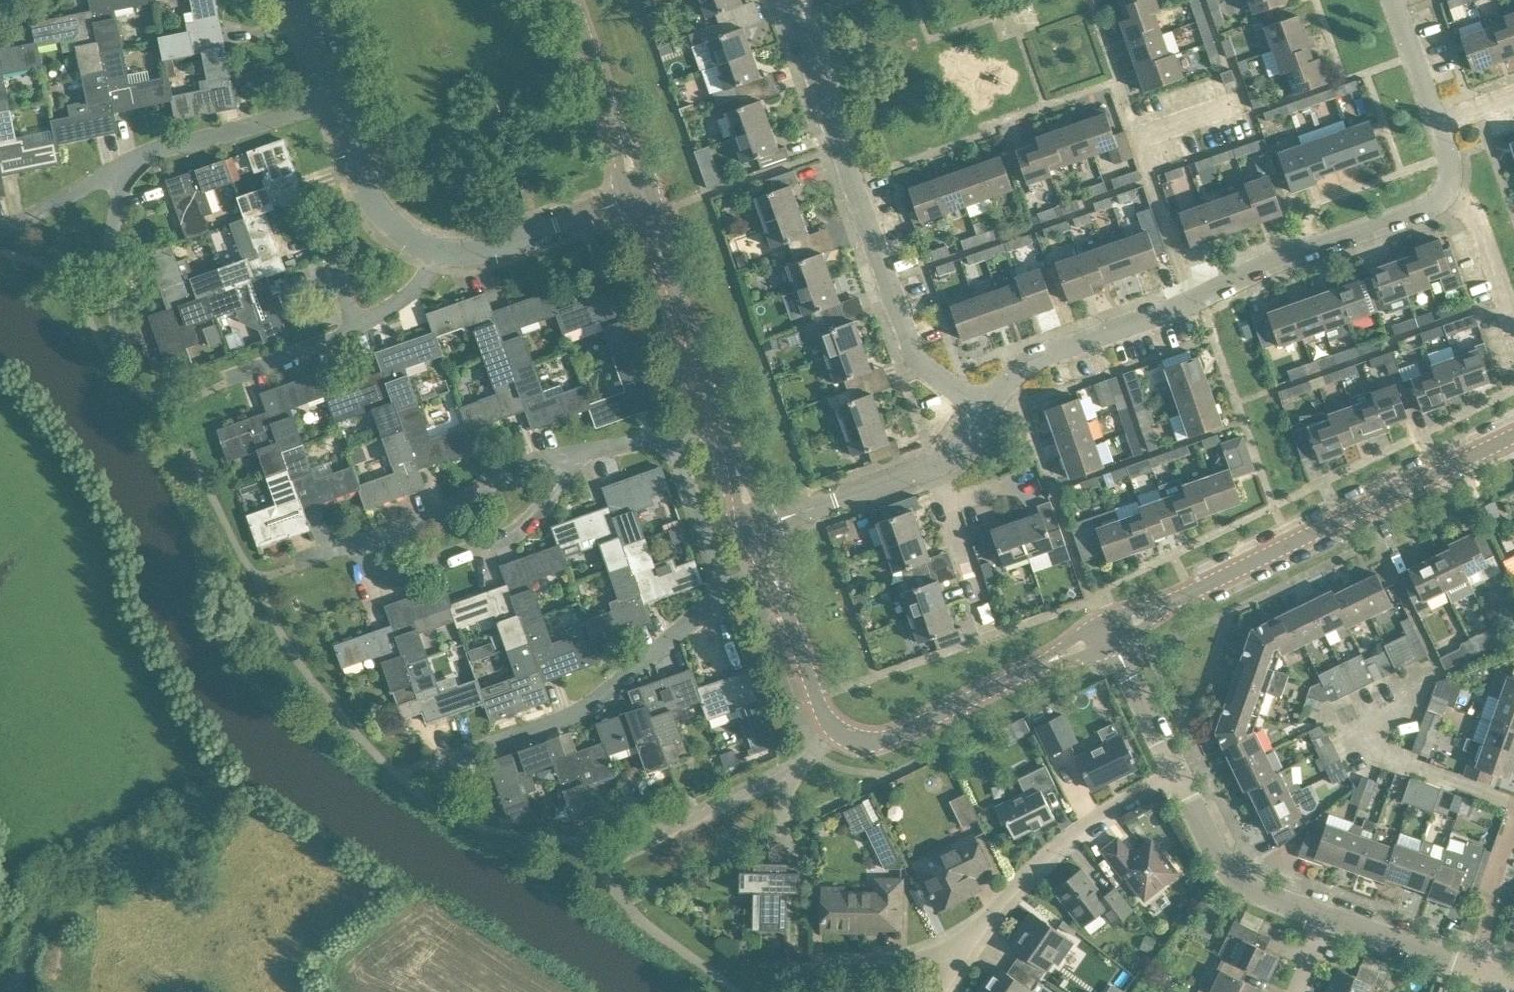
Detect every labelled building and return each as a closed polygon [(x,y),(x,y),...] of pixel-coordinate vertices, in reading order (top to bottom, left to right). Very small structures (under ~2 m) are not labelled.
[(134,6),(154,2),(153,0),(90,0),(93,12),(101,51),(123,47),(115,9),(134,6)] [(223,46),(219,27),(221,26),(216,0),(192,0),(196,22),(159,30),(164,58),(204,50),(223,46)] [(736,19),(732,8),(743,4),(742,0),(701,0),(706,15),(691,21),(695,32),(689,34),(690,36),(736,19)] [(1159,8),(1157,0),(1119,0),(1126,19),(1159,8)] [(1268,8),(1287,2),(1286,0),(1249,0),(1254,13),(1268,8)] [(1448,2),(1451,10),(1466,5),(1465,0),(1453,0),(1448,2)] [(1199,22),(1206,19),(1201,3),(1193,6),(1199,22)] [(1128,44),(1162,32),(1157,20),(1163,18),(1159,8),(1126,19),(1120,21),(1128,44)] [(1220,10),(1212,13),(1217,29),(1226,26),(1220,10)] [(105,72),(101,51),(93,12),(73,16),(73,14),(32,23),(36,42),(37,46),(75,38),(83,76),(105,72)] [(1506,15),(1508,21),(1513,38),(1513,12),(1506,15)] [(1273,50),(1312,36),(1310,31),(1304,33),(1298,15),(1279,21),(1265,26),(1273,50)] [(716,65),(753,53),(744,27),(739,28),(736,19),(690,36),(693,45),(707,40),(716,65)] [(1206,19),(1199,22),(1204,38),(1212,35),(1206,19)] [(1508,21),(1484,29),(1496,62),(1513,56),(1513,38),(1508,21)] [(1472,70),(1496,62),(1484,29),(1461,37),(1472,70)] [(1169,55),(1169,54),(1162,32),(1128,44),(1136,67),(1169,55)] [(1314,60),(1313,59),(1308,43),(1313,41),(1312,36),(1273,50),(1281,72),(1286,70),(1314,60)] [(974,37),(939,51),(951,82),(964,77),(971,94),(997,85),(991,68),(987,70),(974,37)] [(1231,40),(1222,43),(1228,58),(1236,55),(1231,40)] [(37,46),(36,42),(0,49),(0,112),(10,110),(3,74),(41,66),(37,46)] [(1214,42),(1206,45),(1214,67),(1222,64),(1214,42)] [(168,76),(172,99),(176,119),(217,111),(217,109),(236,105),(236,107),(237,107),(225,46),(223,46),(204,50),(211,88),(173,95),(169,76),(168,76)] [(172,99),(168,76),(130,83),(123,47),(101,51),(105,72),(113,110),(133,106),(133,107),(172,99)] [(1184,77),(1177,58),(1175,52),(1169,54),(1169,55),(1136,67),(1145,91),(1184,77)] [(738,97),(754,92),(751,84),(755,82),(754,79),(761,77),(753,53),(716,65),(725,89),(714,93),(717,103),(738,96),(738,97)] [(1295,94),(1328,82),(1319,57),(1313,59),(1314,60),(1286,70),(1295,94)] [(1239,64),(1244,80),(1252,77),(1246,61),(1239,64)] [(1224,84),(1235,80),(1232,69),(1220,72),(1224,84)] [(118,131),(113,110),(105,72),(83,76),(90,113),(52,121),(56,140),(56,143),(58,143),(97,135),(97,133),(116,130),(117,131),(118,131)] [(1356,80),(1340,85),(1343,94),(1359,88),(1356,80)] [(1248,92),(1254,108),(1262,105),(1257,89),(1248,92)] [(1312,105),(1313,104),(1327,99),(1325,91),(1309,96),(1312,105)] [(734,138),(771,125),(761,99),(757,101),(754,92),(738,97),(741,106),(725,112),(734,138)] [(1319,123),(1313,104),(1312,105),(1309,96),(1293,102),(1296,110),(1303,108),(1305,114),(1311,112),(1315,124),(1319,123)] [(1286,104),(1264,112),(1267,120),(1289,113),(1286,104)] [(1114,163),(1133,157),(1124,130),(1114,134),(1104,107),(1098,109),(1100,114),(1083,121),(1094,153),(1109,148),(1114,163)] [(56,140),(18,149),(10,110),(0,112),(0,174),(0,175),(2,175),(2,173),(21,169),(21,171),(62,163),(58,143),(56,143),(56,140)] [(1347,128),(1359,161),(1382,153),(1370,120),(1347,128)] [(1071,161),(1094,153),(1083,121),(1065,127),(1063,121),(1058,123),(1071,161)] [(1048,169),(1071,161),(1058,123),(1053,125),(1055,130),(1036,137),(1038,142),(1048,169)] [(734,138),(736,143),(743,162),(758,157),(762,169),(790,159),(785,146),(779,148),(771,125),(734,138)] [(1336,169),(1359,161),(1347,128),(1325,136),(1336,169)] [(1314,177),(1336,169),(1325,136),(1302,144),(1314,177)] [(244,219),(265,211),(305,197),(304,196),(303,197),(296,178),(298,178),(284,139),(262,147),(270,170),(263,180),(265,186),(240,195),(247,216),(243,217),(244,219)] [(1257,140),(1234,148),(1237,157),(1260,148),(1257,140)] [(1050,175),(1048,169),(1038,142),(1016,150),(1027,183),(1050,175)] [(1316,183),(1314,177),(1302,144),(1278,152),(1292,191),(1316,183)] [(1211,156),(1214,165),(1230,159),(1227,151),(1211,156)] [(1013,189),(1008,174),(1001,156),(978,164),(989,197),(1013,189)] [(1198,170),(1214,165),(1211,156),(1195,162),(1198,170)] [(205,189),(233,179),(226,159),(167,180),(167,181),(169,180),(175,199),(174,199),(188,239),(211,230),(206,215),(214,212),(205,189)] [(978,164),(955,172),(967,205),(988,197),(989,197),(978,164)] [(1181,167),(1165,172),(1168,181),(1184,175),(1181,167)] [(764,223),(800,210),(792,185),(798,183),(794,170),(766,180),(770,192),(755,197),(764,223)] [(1114,188),(1141,178),(1138,170),(1111,179),(1114,188)] [(718,172),(704,177),(708,189),(722,184),(718,172)] [(944,213),(967,205),(955,172),(932,180),(944,213)] [(1283,213),(1276,194),(1269,175),(1245,184),(1247,189),(1259,222),(1283,213)] [(921,221),(944,213),(932,180),(909,188),(921,221)] [(1104,182),(1088,187),(1091,196),(1107,190),(1104,182)] [(530,186),(521,189),(525,199),(534,196),(530,186)] [(1135,198),(1132,189),(1119,193),(1122,202),(1135,198)] [(1236,230),(1259,222),(1247,189),(1225,197),(1236,230)] [(1115,215),(1111,206),(1113,205),(1110,197),(1095,202),(1097,210),(1102,209),(1105,218),(1115,215)] [(1214,237),(1236,230),(1225,197),(1202,204),(1214,237)] [(1077,200),(1061,206),(1063,213),(1080,208),(1077,200)] [(1191,246),(1214,237),(1202,204),(1179,212),(1191,246)] [(1159,263),(1157,256),(1167,252),(1151,207),(1136,212),(1143,232),(1125,238),(1136,271),(1159,263)] [(1053,208),(1037,213),(1040,222),(1056,216),(1053,208)] [(791,253),(808,247),(804,236),(809,234),(800,210),(764,223),(773,247),(788,242),(791,253)] [(226,289),(265,276),(285,269),(285,268),(284,268),(277,250),(278,249),(265,211),(244,219),(256,254),(219,267),(226,289)] [(1088,213),(1072,218),(1075,227),(1091,221),(1088,213)] [(987,218),(973,222),(977,235),(980,243),(994,238),(991,230),(987,218)] [(1021,219),(1006,225),(1009,233),(1024,227),(1021,219)] [(1067,220),(1042,229),(1045,237),(1070,229),(1067,220)] [(1026,234),(1004,242),(1007,251),(1029,243),(1026,234)] [(977,235),(959,241),(962,249),(980,243),(977,235)] [(1114,279),(1136,271),(1125,238),(1102,246),(1114,279)] [(1451,247),(1444,250),(1440,239),(1416,247),(1429,287),(1430,287),(1428,281),(1441,276),(1446,290),(1464,284),(1451,247)] [(187,257),(177,261),(170,243),(148,251),(162,290),(164,290),(170,308),(208,295),(226,289),(219,267),(193,276),(187,257)] [(980,251),(983,259),(999,253),(996,245),(980,251)] [(931,251),(934,259),(948,254),(945,246),(931,251)] [(1092,287),(1114,279),(1102,246),(1080,254),(1091,287),(1092,287)] [(794,291),(832,277),(823,252),(818,254),(816,251),(810,253),(808,247),(791,253),(795,262),(785,265),(794,291)] [(1407,295),(1429,287),(1416,247),(1415,247),(1417,253),(1401,259),(1399,253),(1394,255),(1407,295)] [(967,265),(983,259),(980,251),(964,256),(967,265)] [(1094,292),(1092,287),(1091,287),(1080,254),(1055,262),(1069,301),(1094,292)] [(1384,303),(1407,295),(1394,255),(1389,257),(1391,262),(1372,269),(1374,274),(1367,277),(1378,309),(1385,306),(1384,303)] [(951,261),(937,266),(940,275),(954,270),(951,261)] [(1054,306),(1047,287),(1041,269),(1015,278),(1016,282),(1018,282),(1030,315),(1054,306)] [(1378,309),(1367,277),(1359,280),(1357,274),(1352,276),(1354,281),(1336,288),(1347,321),(1371,312),(1378,309)] [(280,295),(274,297),(273,294),(272,295),(265,276),(226,289),(208,295),(215,317),(237,309),(241,321),(260,329),(265,341),(287,333),(283,323),(289,321),(280,295)] [(823,321),(840,315),(836,304),(840,302),(832,277),(794,291),(803,316),(819,310),(823,321)] [(1007,323),(1030,315),(1018,282),(1016,282),(995,289),(1007,323)] [(1324,329),(1347,321),(1336,288),(1318,294),(1316,288),(1310,291),(1324,329)] [(985,331),(1007,323),(995,289),(973,297),(985,331)] [(614,355),(635,348),(615,290),(613,290),(614,291),(595,298),(595,297),(557,310),(557,313),(564,333),(601,320),(614,355)] [(557,313),(557,310),(550,291),(511,305),(512,306),(493,313),(493,311),(492,312),(506,351),(512,370),(533,362),(520,326),(557,313)] [(1313,333),(1324,329),(1310,291),(1306,292),(1309,298),(1290,304),(1302,337),(1305,344),(1316,340),(1313,333)] [(492,312),(493,311),(486,292),(485,293),(486,294),(467,301),(466,299),(427,313),(434,332),(435,334),(472,321),(485,358),(506,351),(492,312)] [(180,329),(215,317),(208,295),(170,308),(150,315),(150,316),(152,316),(158,334),(157,335),(171,374),(193,366),(180,329)] [(962,339),(985,331),(973,297),(950,306),(962,339)] [(1469,298),(1446,307),(1449,315),(1472,307),(1472,306),(1469,298)] [(1279,345),(1302,337),(1290,304),(1273,310),(1271,304),(1265,306),(1269,316),(1254,321),(1263,348),(1278,342),(1279,345)] [(1431,314),(1416,319),(1419,328),(1433,323),(1431,314)] [(1452,322),(1443,325),(1447,336),(1478,325),(1478,323),(1475,314),(1452,322)] [(827,358),(863,346),(854,320),(847,323),(846,319),(842,320),(840,315),(823,321),(803,328),(807,339),(820,339),(827,358)] [(1408,321),(1393,327),(1396,335),(1411,330),(1408,321)] [(1443,326),(1427,332),(1430,341),(1446,335),(1443,326)] [(215,327),(204,331),(207,341),(219,337),(215,327)] [(442,354),(435,334),(434,332),(396,345),(397,347),(378,353),(378,352),(377,352),(384,373),(397,410),(417,403),(405,367),(442,354)] [(1414,336),(1398,342),(1402,350),(1417,345),(1414,336)] [(1360,357),(1366,355),(1384,349),(1382,341),(1357,349),(1360,357)] [(1490,381),(1486,370),(1494,367),(1484,341),(1475,344),(1476,349),(1454,357),(1466,390),(1490,381)] [(848,391),(865,385),(861,374),(872,370),(863,346),(827,358),(835,383),(844,380),(848,391)] [(655,406),(656,406),(635,348),(614,355),(627,392),(590,405),(591,407),(590,408),(597,426),(636,413),(635,411),(654,405),(655,406)] [(1351,360),(1360,357),(1357,349),(1334,357),(1337,365),(1351,360)] [(525,408),(512,370),(506,351),(485,358),(497,394),(460,406),(467,426),(469,429),(507,416),(507,414),(525,408)] [(1372,370),(1386,365),(1389,374),(1398,370),(1392,354),(1369,362),(1372,370)] [(1174,392),(1207,380),(1198,355),(1165,367),(1169,380),(1158,384),(1162,395),(1173,391),(1174,392)] [(1315,373),(1337,365),(1334,357),(1313,365),(1315,373)] [(1445,397),(1466,390),(1454,357),(1432,364),(1446,403),(1447,403),(1445,397)] [(1432,364),(1430,365),(1428,358),(1417,362),(1422,376),(1411,379),(1423,411),(1446,403),(1432,364)] [(590,405),(583,385),(546,398),(533,362),(512,370),(525,408),(533,428),(534,428),(533,426),(552,419),(552,421),(590,408),(591,407),(590,405)] [(1290,382),(1315,373),(1313,365),(1287,373),(1290,382)] [(1339,372),(1342,380),(1357,375),(1354,367),(1339,372)] [(1144,392),(1136,369),(1122,374),(1133,406),(1147,401),(1144,392)] [(334,414),(327,391),(320,372),(281,386),(282,387),(263,394),(263,392),(262,393),(269,413),(282,451),(302,444),(290,408),(327,395),(333,414),(334,414)] [(1328,386),(1342,380),(1339,372),(1325,378),(1318,380),(1321,388),(1328,386)] [(404,429),(397,410),(384,373),(365,379),(365,378),(327,391),(334,414),(370,401),(383,436),(404,429)] [(1124,399),(1123,395),(1116,376),(1094,383),(1102,406),(1114,402),(1118,412),(1126,409),(1123,399),(1124,399)] [(1181,414),(1215,402),(1207,380),(1174,392),(1181,414)] [(1314,390),(1321,388),(1318,380),(1293,389),(1296,397),(1314,390)] [(1408,416),(1401,398),(1395,382),(1372,390),(1374,396),(1373,396),(1385,431),(1387,430),(1385,424),(1408,416)] [(845,432),(882,419),(872,393),(868,394),(865,385),(848,391),(827,398),(830,407),(836,405),(845,432)] [(1363,439),(1385,431),(1373,396),(1351,404),(1363,439)] [(1088,422),(1086,416),(1079,397),(1046,409),(1055,433),(1088,422)] [(1141,429),(1151,426),(1150,424),(1155,422),(1147,401),(1133,406),(1139,422),(1141,429)] [(1181,414),(1170,418),(1178,440),(1189,436),(1204,431),(1223,425),(1215,402),(1181,414)] [(469,429),(467,426),(430,439),(417,403),(397,410),(404,429),(418,468),(418,467),(437,460),(437,462),(476,448),(469,429)] [(1342,446),(1363,439),(1351,404),(1329,412),(1329,413),(1328,413),(1342,452),(1344,452),(1342,446)] [(1134,432),(1132,425),(1126,409),(1118,412),(1123,428),(1125,434),(1134,432)] [(288,470),(282,451),(269,413),(250,420),(249,418),(218,429),(229,460),(259,450),(269,477),(288,470)] [(1320,460),(1342,452),(1328,413),(1328,414),(1328,415),(1300,415),(1300,422),(1290,425),(1302,458),(1317,453),(1320,460)] [(872,462),(901,452),(896,439),(889,441),(882,419),(845,432),(854,455),(868,450),(872,462)] [(1062,455),(1095,444),(1088,422),(1055,433),(1062,455)] [(1159,449),(1153,433),(1151,426),(1141,429),(1149,453),(1159,449)] [(425,487),(418,468),(404,429),(383,436),(396,473),(359,486),(360,489),(367,508),(406,494),(405,492),(424,486),(424,487),(425,487)] [(1142,455),(1136,438),(1134,432),(1125,434),(1127,441),(1133,458),(1142,455)] [(1232,480),(1234,480),(1232,476),(1254,468),(1242,436),(1220,444),(1229,468),(1228,469),(1232,480)] [(1220,445),(1217,437),(1201,443),(1204,450),(1220,445)] [(359,486),(352,466),(315,479),(302,444),(282,451),(288,470),(302,509),(303,508),(303,507),(321,500),(322,502),(360,489),(359,486)] [(1070,478),(1089,471),(1103,466),(1095,444),(1062,455),(1070,478)] [(1172,453),(1175,461),(1190,455),(1187,447),(1172,453)] [(1151,469),(1175,461),(1172,453),(1156,458),(1149,461),(1151,469)] [(1141,463),(1127,468),(1130,476),(1144,471),(1151,469),(1149,461),(1141,463)] [(650,495),(669,488),(662,466),(623,480),(623,481),(605,488),(604,487),(603,487),(610,507),(624,545),(645,538),(635,511),(654,504),(650,495)] [(1114,482),(1130,476),(1127,468),(1109,474),(1102,476),(1106,488),(1115,485),(1114,482)] [(1241,501),(1234,480),(1232,480),(1228,469),(1205,477),(1217,510),(1241,501)] [(310,527),(303,508),(302,509),(288,470),(269,477),(278,504),(248,514),(259,545),(290,534),(290,533),(308,526),(309,528),(310,527)] [(1101,490),(1106,488),(1102,476),(1079,485),(1082,493),(1097,487),(1100,487),(1101,490)] [(1197,517),(1217,510),(1205,477),(1183,484),(1197,523),(1199,523),(1197,517)] [(260,489),(258,484),(240,490),(242,496),(260,489)] [(1174,532),(1197,523),(1183,484),(1183,485),(1185,490),(1161,499),(1174,532)] [(886,548),(922,535),(914,510),(920,508),(916,495),(880,507),(884,520),(877,522),(886,548)] [(1154,539),(1174,532),(1161,499),(1140,506),(1142,511),(1140,511),(1152,546),(1156,545),(1154,539)] [(1066,543),(1059,524),(1051,500),(1037,505),(1040,512),(1016,520),(1028,556),(1066,543)] [(631,563),(624,545),(610,507),(592,514),(591,512),(552,526),(559,545),(560,548),(578,542),(581,550),(600,544),(609,571),(631,563)] [(1096,523),(1073,531),(1077,542),(1099,534),(1105,553),(1108,560),(1129,553),(1117,519),(1114,509),(1093,516),(1096,523)] [(1140,511),(1117,519),(1129,553),(1152,546),(1140,511)] [(1500,536),(1507,533),(1500,517),(1492,521),(1500,536)] [(848,527),(845,520),(827,526),(831,536),(847,530),(848,527)] [(1004,565),(1028,556),(1016,520),(992,528),(990,522),(977,526),(986,554),(999,550),(1004,565)] [(1485,579),(1501,571),(1493,555),(1485,559),(1472,533),(1451,543),(1472,587),(1485,581),(1485,579)] [(1500,536),(1507,552),(1513,549),(1513,546),(1507,533),(1500,536)] [(922,535),(886,548),(895,572),(902,569),(905,580),(930,571),(926,561),(931,559),(922,535)] [(703,582),(695,560),(676,567),(673,558),(654,565),(645,538),(624,545),(631,563),(644,603),(651,621),(644,601),(663,595),(664,596),(703,582)] [(1430,558),(1429,558),(1445,590),(1452,604),(1475,593),(1472,587),(1451,543),(1450,543),(1441,548),(1443,552),(1430,558)] [(567,567),(560,548),(559,545),(521,558),(521,560),(503,566),(502,565),(501,565),(508,586),(522,624),(544,617),(530,580),(567,567)] [(1513,571),(1513,555),(1502,561),(1509,574),(1513,571)] [(1426,599),(1445,590),(1429,558),(1417,564),(1415,560),(1406,565),(1412,576),(1402,580),(1417,611),(1429,605),(1426,599)] [(650,622),(651,621),(644,603),(631,563),(609,571),(619,598),(610,601),(613,610),(585,620),(592,640),(594,642),(632,628),(632,627),(650,620),(650,622)] [(909,590),(901,592),(910,617),(911,618),(947,605),(946,604),(938,580),(933,581),(930,571),(905,580),(909,590)] [(1392,604),(1383,586),(1377,573),(1354,584),(1369,615),(1392,604)] [(1347,626),(1369,615),(1354,584),(1342,590),(1340,586),(1330,591),(1347,626)] [(452,608),(451,604),(444,585),(406,599),(406,600),(387,607),(387,605),(386,606),(393,626),(407,664),(428,657),(418,628),(439,621),(436,614),(452,608)] [(529,643),(522,624),(508,586),(490,592),(489,591),(451,604),(452,608),(459,627),(495,614),(508,650),(529,643)] [(1351,634),(1347,626),(1330,591),(1318,597),(1316,593),(1308,597),(1325,632),(1331,644),(1351,634)] [(1303,643),(1325,632),(1308,597),(1299,601),(1301,605),(1288,611),(1303,643)] [(938,649),(966,639),(962,626),(955,628),(947,605),(911,618),(919,642),(934,637),(938,649)] [(1283,653),(1303,643),(1288,611),(1267,621),(1283,653)] [(571,637),(553,643),(544,617),(522,624),(529,643),(542,681),(543,681),(543,679),(561,673),(562,674),(601,661),(594,642),(592,640),(574,647),(571,637)] [(1406,631),(1414,628),(1409,617),(1401,621),(1406,631)] [(1279,664),(1283,653),(1267,621),(1251,629),(1251,632),(1279,664)] [(419,698),(407,664),(393,626),(375,633),(374,631),(335,645),(343,667),(344,667),(344,666),(362,660),(373,656),(386,667),(393,690),(398,705),(419,698)] [(1411,641),(1419,637),(1414,628),(1406,631),(1407,633),(1411,641)] [(1469,638),(1477,654),(1498,643),(1491,628),(1469,638)] [(1277,671),(1279,664),(1251,632),(1248,640),(1244,639),(1241,645),(1245,647),(1241,659),(1284,674),(1284,673),(1277,671)] [(1407,633),(1384,645),(1396,670),(1419,658),(1415,650),(1411,641),(1407,633)] [(732,636),(720,641),(726,656),(738,651),(732,636)] [(1415,650),(1423,646),(1419,637),(1411,641),(1415,650)] [(1445,669),(1477,654),(1469,638),(1462,642),(1460,648),(1440,657),(1445,669)] [(550,700),(543,681),(542,681),(529,643),(508,650),(516,675),(508,678),(512,689),(484,699),(485,701),(491,720),(530,707),(530,705),(548,699),(549,700),(550,700)] [(1419,658),(1427,655),(1423,646),(1415,650),(1419,658)] [(1366,666),(1367,666),(1364,660),(1361,653),(1340,663),(1343,671),(1348,669),(1358,688),(1373,681),(1366,666)] [(458,674),(437,681),(428,657),(407,664),(419,698),(427,722),(428,721),(427,720),(446,713),(447,715),(485,701),(484,699),(477,680),(462,685),(458,674)] [(1277,695),(1284,674),(1241,659),(1237,671),(1233,669),(1229,681),(1268,694),(1269,692),(1277,695)] [(1373,681),(1382,676),(1375,662),(1367,666),(1366,666),(1373,681)] [(1341,697),(1358,688),(1348,669),(1343,671),(1340,663),(1318,674),(1324,687),(1334,682),(1341,697)] [(701,700),(698,688),(692,669),(660,680),(661,681),(642,688),(642,686),(641,687),(648,707),(662,745),(673,741),(681,738),(682,738),(682,737),(672,709),(701,700)] [(747,736),(769,729),(748,670),(747,670),(748,672),(729,678),(729,677),(698,688),(701,700),(708,719),(727,712),(738,708),(747,735),(747,736)] [(1508,675),(1494,670),(1486,693),(1491,695),(1491,696),(1500,699),(1513,704),(1513,677),(1508,675)] [(1437,681),(1431,699),(1446,705),(1454,707),(1462,685),(1443,678),(1442,679),(1438,681),(1437,681)] [(1260,717),(1268,694),(1229,681),(1226,688),(1231,689),(1225,705),(1260,717)] [(1331,701),(1341,697),(1334,682),(1324,687),(1331,701)] [(1320,710),(1323,702),(1308,697),(1305,705),(1320,710)] [(1439,727),(1446,705),(1431,699),(1423,722),(1439,727)] [(1492,721),(1513,729),(1513,704),(1500,699),(1492,721)] [(1256,731),(1260,717),(1225,705),(1222,713),(1218,712),(1216,719),(1220,720),(1256,731)] [(1317,718),(1320,710),(1305,705),(1302,713),(1317,718)] [(669,764),(662,745),(648,707),(629,713),(629,712),(597,723),(604,742),(609,754),(638,744),(648,770),(647,770),(647,771),(668,764),(670,770),(671,770),(669,764)] [(1036,727),(1049,755),(1077,741),(1064,714),(1036,727)] [(1223,747),(1256,731),(1220,720),(1216,731),(1223,747)] [(1485,743),(1513,753),(1513,729),(1492,721),(1485,743)] [(1429,756),(1439,727),(1423,722),(1413,751),(1429,756)] [(1316,747),(1331,740),(1324,724),(1309,731),(1316,747)] [(1118,730),(1074,751),(1092,788),(1136,767),(1118,730)] [(1234,768),(1266,752),(1256,731),(1223,747),(1234,768)] [(529,771),(555,762),(547,741),(490,761),(490,762),(491,762),(498,780),(496,781),(510,820),(532,812),(526,794),(537,791),(529,771)] [(609,754),(604,742),(574,753),(574,754),(555,761),(548,741),(547,741),(555,762),(574,818),(596,810),(595,809),(595,810),(586,783),(616,773),(609,754)] [(673,741),(662,745),(669,764),(680,760),(678,754),(673,741)] [(1513,764),(1513,753),(1485,743),(1478,763),(1469,760),(1464,775),(1489,784),(1493,773),(1509,778),(1513,764)] [(1244,789),(1292,766),(1292,765),(1276,773),(1266,752),(1234,768),(1244,789)] [(1329,775),(1344,767),(1341,759),(1326,767),(1329,775)] [(1056,786),(1045,764),(1018,778),(1025,792),(994,807),(1002,823),(1006,821),(1014,837),(1054,818),(1042,793),(1056,786)] [(1292,766),(1244,789),(1244,790),(1248,798),(1252,796),(1259,810),(1301,790),(1298,785),(1294,785),(1293,783),(1292,770),(1292,766)] [(1333,782),(1348,775),(1344,767),(1329,775),(1333,782)] [(1370,791),(1374,780),(1363,776),(1353,803),(1361,806),(1366,790),(1370,791)] [(1410,804),(1418,780),(1410,778),(1405,793),(1402,801),(1410,804)] [(1441,788),(1426,783),(1418,780),(1410,804),(1432,812),(1441,788)] [(1301,816),(1295,805),(1299,803),(1301,806),(1302,808),(1304,810),(1307,811),(1309,811),(1310,810),(1312,810),(1314,808),(1315,806),(1316,805),(1316,803),(1316,801),(1315,799),(1315,796),(1309,786),(1301,790),(1259,810),(1269,831),(1271,830),(1279,847),(1304,827),(1299,817),(1301,816)] [(1374,793),(1370,791),(1366,790),(1361,806),(1369,809),(1374,793)] [(977,820),(965,793),(950,800),(962,827),(977,820)] [(1458,811),(1464,796),(1456,793),(1450,809),(1458,811)] [(1467,814),(1472,799),(1464,796),(1458,811),(1467,814)] [(1361,873),(1377,828),(1379,823),(1365,819),(1362,827),(1354,824),(1351,833),(1340,865),(1361,873)] [(880,820),(865,828),(885,870),(886,869),(900,869),(903,868),(880,820)] [(1305,836),(1298,855),(1314,861),(1316,857),(1340,865),(1351,833),(1327,824),(1323,836),(1307,830),(1305,836)] [(1394,848),(1382,844),(1386,832),(1377,828),(1361,873),(1383,880),(1394,848)] [(989,868),(973,836),(916,864),(938,909),(979,889),(973,876),(989,868)] [(1144,900),(1162,885),(1178,873),(1152,839),(1132,855),(1118,837),(1102,850),(1124,878),(1126,877),(1144,900)] [(1443,859),(1429,896),(1431,897),(1452,904),(1458,888),(1461,880),(1473,884),(1486,846),(1468,840),(1464,854),(1447,848),(1443,859)] [(1408,884),(1423,841),(1422,841),(1419,850),(1396,842),(1394,848),(1383,880),(1393,884),(1394,879),(1408,884)] [(1443,859),(1429,854),(1433,844),(1423,841),(1408,884),(1421,889),(1419,893),(1429,896),(1443,859)] [(787,892),(787,873),(787,863),(754,862),(754,872),(754,891),(753,929),(786,929),(787,892)] [(1132,910),(1127,904),(1115,888),(1104,897),(1082,869),(1055,890),(1083,925),(1101,912),(1112,926),(1132,910)] [(754,891),(754,872),(740,872),(740,891),(754,891)] [(787,873),(787,892),(797,892),(798,873),(787,873)] [(869,927),(869,926),(902,927),(903,880),(879,880),(878,893),(844,893),(844,888),(823,888),(823,930),(865,930),(867,930),(868,929),(869,928),(869,927)] [(1218,911),(1225,902),(1210,891),(1204,901),(1218,911)] [(1026,930),(1014,948),(1020,952),(1045,970),(1047,971),(1054,960),(1049,957),(1065,935),(1049,924),(1033,912),(1022,927),(1026,930)] [(1221,958),(1247,971),(1248,969),(1268,979),(1279,956),(1254,944),(1260,932),(1235,920),(1228,934),(1240,941),(1230,961),(1222,957),(1221,958)] [(1144,936),(1139,949),(1150,953),(1155,940),(1144,936)] [(1247,971),(1221,958),(1216,969),(1216,968),(1211,978),(1215,980),(1210,991),(1255,991),(1257,987),(1243,980),(1247,971)] [(1383,986),(1388,974),(1361,964),(1356,976),(1336,969),(1327,991),(1371,991),(1374,984),(1383,988),(1383,986)] [(977,991),(1031,991),(1032,990),(1031,989),(1007,972),(1000,968),(988,985),(984,983),(977,991)] [(1031,991),(1054,991),(1037,980),(1031,989),(1032,990),(1031,991)]
